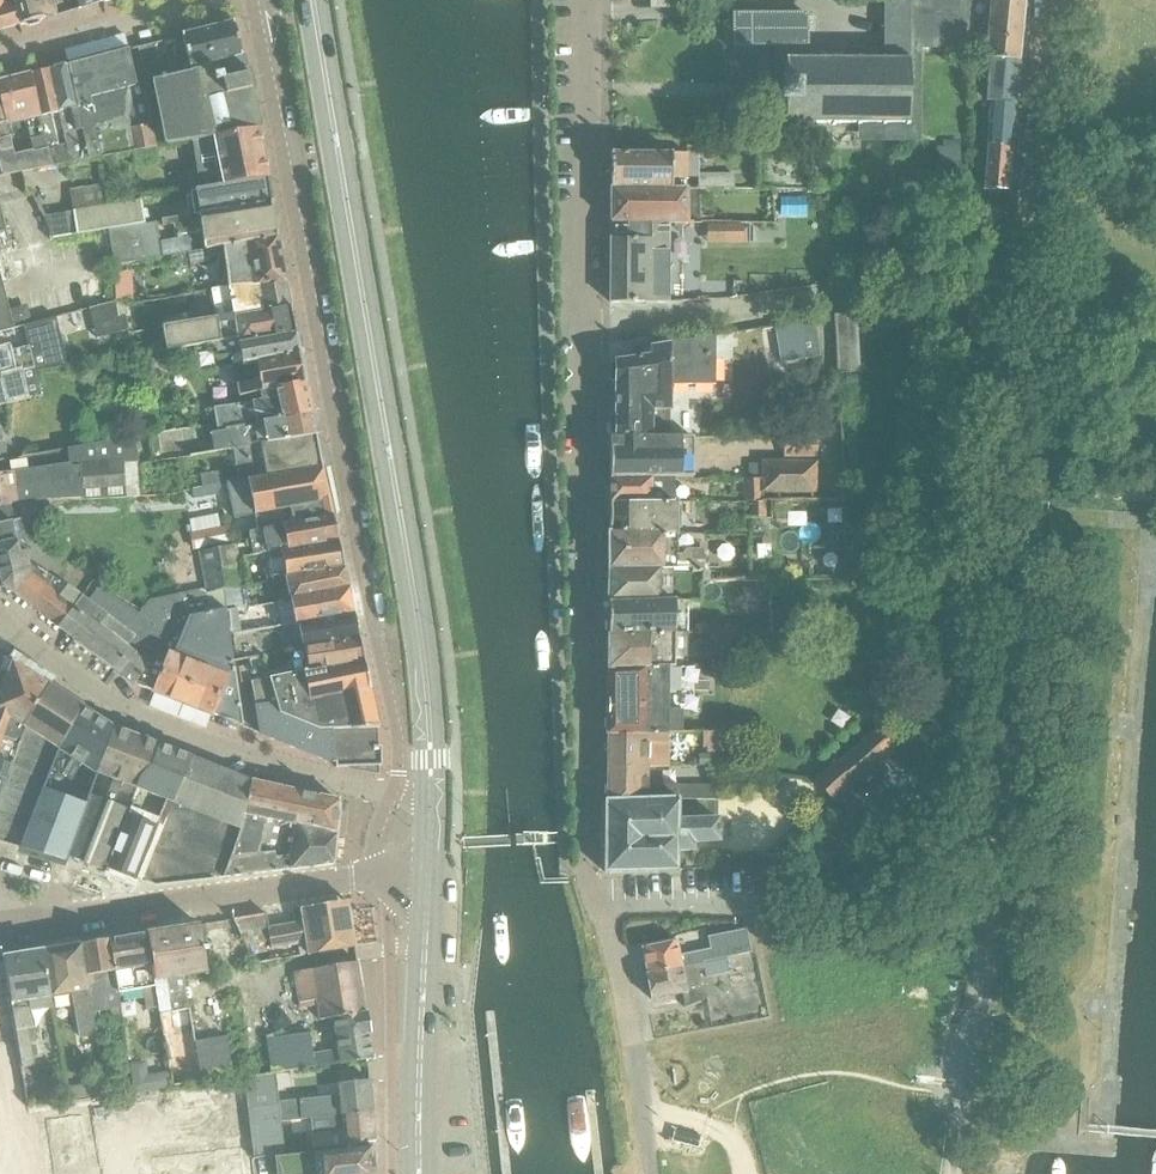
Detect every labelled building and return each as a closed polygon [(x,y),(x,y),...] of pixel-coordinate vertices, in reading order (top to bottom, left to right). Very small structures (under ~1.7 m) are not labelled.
[(20,23),(14,0),(0,0),(0,29),(20,23)] [(20,23),(21,25),(43,19),(43,18),(55,15),(51,0),(14,0),(20,23)] [(79,8),(103,0),(76,0),(79,8)] [(977,1),(988,2),(987,18),(983,17),(982,23),(986,24),(985,34),(1019,38),(1022,0),(977,0),(977,1)] [(941,40),(959,40),(959,12),(941,11),(941,40)] [(734,15),(735,49),(810,51),(810,15),(734,15)] [(143,69),(157,80),(191,72),(241,55),(233,21),(181,34),(183,43),(179,44),(173,55),(174,60),(161,63),(157,43),(138,48),(143,69)] [(129,33),(70,41),(72,55),(131,47),(129,33)] [(1017,58),(1019,38),(985,34),(984,51),(977,50),(977,55),(983,56),(988,56),(1017,58)] [(128,49),(68,65),(88,159),(101,156),(134,151),(129,128),(152,124),(143,80),(136,82),(128,49)] [(787,123),(787,120),(807,120),(807,123),(811,123),(811,120),(837,120),(837,122),(840,122),(840,120),(857,120),(857,123),(860,123),(860,120),(883,121),(883,123),(886,123),(886,121),(906,121),(905,124),(908,124),(909,55),(907,55),(907,58),(885,57),(885,56),(883,56),(883,57),(861,57),(861,55),(858,55),(858,57),(836,57),(836,55),(833,55),(833,57),(811,57),(811,55),(808,55),(808,57),(788,57),(788,54),(785,54),(785,56),(783,56),(782,60),(785,60),(784,78),(781,78),(780,98),(784,98),(784,117),(782,117),(782,120),(784,120),(784,123),(787,123)] [(241,55),(191,72),(157,80),(151,81),(164,146),(193,141),(258,129),(260,128),(241,55)] [(977,55),(977,69),(987,70),(985,93),(977,92),(976,99),(984,100),(989,100),(1014,102),(1017,58),(988,56),(983,56),(977,55)] [(68,65),(49,70),(58,111),(65,143),(70,163),(88,159),(68,65)] [(49,70),(31,75),(41,117),(47,143),(57,140),(51,113),(58,111),(49,70)] [(0,83),(0,101),(6,126),(41,117),(31,75),(0,83)] [(989,101),(985,143),(1010,145),(1014,102),(989,100),(984,100),(989,101)] [(0,101),(0,170),(1,176),(35,169),(52,166),(48,149),(33,152),(33,150),(13,154),(12,152),(11,146),(11,143),(6,126),(0,101)] [(156,147),(152,124),(129,128),(134,151),(156,147)] [(267,177),(258,129),(193,141),(196,157),(216,153),(218,162),(197,166),(201,188),(195,189),(195,190),(267,177)] [(963,138),(943,138),(943,160),(963,160),(963,138)] [(65,143),(48,148),(48,149),(52,166),(70,163),(65,143)] [(1010,145),(985,143),(981,188),(1006,188),(1010,145)] [(610,152),(610,187),(672,187),(672,179),(687,179),(688,153),(610,152)] [(699,186),(735,187),(736,174),(699,175),(699,186)] [(190,192),(194,215),(272,203),(267,177),(195,190),(195,191),(190,192)] [(46,219),(47,237),(144,221),(141,200),(108,206),(104,184),(70,189),(72,205),(42,210),(46,219)] [(610,221),(668,222),(700,222),(700,190),(687,190),(687,187),(672,187),(610,187),(610,221)] [(202,231),(204,250),(277,237),(272,203),(194,215),(162,220),(163,226),(173,225),(175,236),(202,231)] [(9,241),(0,204),(0,244),(9,241)] [(610,221),(609,241),(609,301),(668,301),(668,222),(610,221)] [(113,264),(160,256),(155,223),(108,230),(113,264)] [(228,286),(222,287),(223,288),(286,283),(277,237),(204,250),(188,253),(191,265),(208,261),(207,257),(224,254),(228,286)] [(121,296),(138,296),(138,268),(121,268),(121,296)] [(0,273),(0,332),(14,329),(0,273)] [(162,326),(162,327),(291,306),(286,283),(223,288),(222,287),(211,290),(217,317),(162,326)] [(128,299),(89,309),(97,338),(127,330),(126,316),(127,315),(126,306),(130,305),(128,300),(128,299)] [(910,303),(871,310),(875,327),(913,320),(910,303)] [(207,343),(207,344),(296,332),(291,306),(162,327),(165,343),(152,345),(153,352),(166,350),(207,343)] [(833,315),(838,373),(860,371),(856,312),(853,313),(833,315)] [(40,396),(34,371),(67,366),(56,318),(24,326),(28,346),(10,350),(9,344),(0,346),(0,406),(40,396)] [(774,325),(781,363),(820,356),(814,318),(774,325)] [(240,353),(242,364),(300,353),(296,332),(207,344),(208,350),(216,348),(218,356),(240,353)] [(609,422),(609,436),(668,436),(669,386),(715,385),(715,335),(640,348),(641,359),(615,362),(610,367),(610,380),(615,384),(614,416),(609,422)] [(275,388),(277,397),(286,396),(284,387),(305,382),(300,353),(242,364),(233,366),(238,397),(261,392),(275,388)] [(226,428),(226,427),(311,412),(305,382),(284,387),(286,396),(251,402),(220,407),(217,407),(221,428),(221,429),(226,428)] [(682,392),(679,424),(698,425),(701,393),(682,392)] [(315,432),(311,412),(226,427),(226,428),(229,440),(265,434),(266,440),(315,432)] [(234,449),(239,479),(321,463),(315,432),(266,440),(266,442),(261,444),(234,449)] [(783,458),(815,458),(815,433),(783,434),(783,458)] [(668,436),(609,436),(609,481),(648,480),(673,480),(692,480),(692,435),(668,436)] [(18,503),(18,501),(80,498),(80,500),(140,497),(138,463),(134,436),(0,460),(0,505),(18,503)] [(332,513),(321,463),(239,479),(239,480),(227,483),(235,518),(255,514),(258,528),(332,513)] [(763,494),(764,494),(815,494),(815,463),(761,463),(761,480),(763,480),(763,494)] [(203,486),(222,483),(220,470),(201,474),(203,485),(203,486)] [(673,480),(648,480),(609,481),(609,502),(664,502),(664,501),(673,501),(673,480)] [(745,501),(751,501),(764,501),(764,494),(763,494),(763,480),(761,480),(745,480),(745,501)] [(222,484),(222,483),(203,486),(203,485),(192,487),(194,499),(216,495),(222,484)] [(676,534),(676,501),(673,501),(664,501),(664,502),(609,502),(608,534),(664,534),(676,534)] [(765,501),(764,501),(751,501),(751,516),(765,516),(765,501)] [(21,518),(18,503),(0,505),(0,524),(21,518)] [(828,507),(790,508),(790,522),(811,522),(812,534),(829,534),(828,507)] [(190,533),(192,548),(233,541),(230,525),(220,527),(218,513),(190,518),(192,533),(190,533)] [(332,513),(258,528),(258,529),(248,531),(253,556),(267,553),(289,549),(288,547),(338,536),(332,513)] [(21,518),(0,524),(0,580),(1,583),(34,609),(54,578),(29,561),(28,550),(21,518)] [(608,569),(659,569),(686,569),(690,569),(690,574),(702,574),(702,581),(709,581),(709,572),(703,572),(703,551),(688,550),(684,554),(677,554),(676,534),(664,534),(608,534),(608,569)] [(271,579),(286,576),(344,565),(338,536),(288,547),(289,549),(267,553),(271,579)] [(813,538),(812,567),(833,568),(833,539),(813,538)] [(131,651),(117,671),(135,685),(154,692),(243,728),(232,660),(262,656),(258,631),(242,634),(228,636),(226,618),(226,609),(223,610),(220,589),(243,585),(238,545),(202,551),(208,589),(147,602),(140,615),(128,630),(136,636),(127,648),(131,651)] [(349,586),(344,565),(286,576),(290,597),(349,586)] [(608,569),(608,601),(659,601),(659,569),(608,569)] [(34,609),(61,629),(82,597),(54,578),(34,609)] [(290,597),(283,599),(284,605),(292,603),(296,625),(355,615),(349,586),(290,597)] [(83,597),(61,629),(117,671),(131,651),(127,648),(136,636),(128,630),(83,597)] [(608,601),(607,633),(673,634),(674,601),(659,601),(608,601)] [(238,607),(226,609),(226,618),(228,636),(242,634),(238,607)] [(286,649),(303,646),(360,637),(355,615),(296,625),(282,627),(286,649)] [(607,633),(607,667),(668,668),(674,668),(674,655),(685,655),(686,634),(675,635),(675,634),(673,634),(607,633)] [(303,646),(309,670),(365,659),(360,637),(303,646)] [(251,682),(256,706),(272,704),(275,715),(315,732),(332,729),(331,731),(377,728),(380,728),(365,659),(309,670),(264,679),(251,682)] [(4,738),(14,741),(23,727),(25,729),(49,685),(12,662),(12,663),(0,695),(0,749),(4,738)] [(251,682),(264,679),(262,665),(250,667),(250,664),(248,665),(251,682)] [(251,682),(248,665),(238,667),(241,684),(251,682)] [(607,667),(607,736),(666,735),(666,732),(682,732),(682,709),(667,709),(668,668),(607,667)] [(25,729),(56,748),(80,704),(49,685),(25,729)] [(68,726),(56,748),(59,750),(98,769),(114,725),(80,704),(68,726)] [(329,761),(331,731),(332,729),(315,732),(275,715),(272,704),(256,706),(261,734),(329,761)] [(815,783),(832,802),(904,737),(887,718),(815,783)] [(138,790),(154,742),(114,725),(97,775),(138,790)] [(331,731),(329,761),(334,763),(355,764),(356,770),(378,773),(378,765),(381,765),(381,746),(377,746),(377,728),(331,731)] [(20,846),(40,798),(42,793),(59,750),(56,748),(25,729),(12,762),(0,795),(0,841),(19,846),(20,846)] [(717,731),(702,732),(703,746),(707,746),(717,745),(717,731)] [(607,736),(606,768),(647,767),(666,767),(666,746),(666,735),(607,736)] [(154,742),(138,790),(169,802),(187,755),(154,742)] [(159,828),(137,880),(156,885),(208,879),(214,858),(193,849),(204,816),(214,766),(187,755),(169,802),(168,806),(159,828)] [(12,762),(0,758),(0,795),(12,762)] [(251,781),(214,766),(204,816),(193,849),(214,858),(208,879),(229,877),(244,816),(251,781)] [(606,768),(606,801),(676,800),(716,799),(716,786),(647,787),(647,767),(606,768)] [(341,801),(251,781),(244,816),(229,877),(335,865),(341,801)] [(71,858),(103,871),(124,824),(131,805),(92,790),(85,809),(68,858),(71,858)] [(19,846),(19,847),(67,861),(68,858),(85,809),(42,793),(40,798),(20,846),(19,846)] [(676,800),(606,801),(605,872),(675,870),(675,851),(694,850),(694,842),(719,841),(718,819),(685,820),(686,823),(676,823),(676,800)] [(124,824),(105,867),(137,880),(159,828),(127,815),(124,824)] [(308,944),(310,955),(356,947),(356,945),(351,910),(349,901),(293,910),(296,924),(270,928),(268,914),(235,920),(247,946),(272,942),(273,949),(308,944)] [(161,1008),(164,1029),(173,1085),(202,1081),(198,1056),(195,1040),(185,975),(208,972),(200,925),(148,933),(160,1006),(161,1008)] [(647,974),(702,962),(751,952),(746,929),(708,937),(710,948),(680,955),(676,940),(641,947),(647,973),(647,974)] [(111,939),(120,992),(145,988),(149,1009),(160,1006),(148,933),(111,939)] [(82,943),(96,1024),(102,1023),(101,1012),(113,1010),(115,1025),(124,1024),(120,992),(111,939),(82,943)] [(45,949),(53,996),(53,997),(76,993),(83,1037),(97,1035),(96,1024),(82,943),(45,949)] [(5,956),(24,1067),(36,1066),(31,1039),(37,1039),(31,1000),(53,996),(45,949),(5,956)] [(703,963),(705,977),(728,972),(725,958),(703,963)] [(321,1020),(334,1018),(368,1012),(359,962),(295,973),(301,1009),(319,1006),(321,1020)] [(647,973),(646,973),(651,999),(682,993),(685,1007),(708,998),(705,984),(701,985),(698,970),(704,968),(702,962),(647,974),(647,973)] [(368,1012),(334,1018),(340,1054),(332,1056),(332,1051),(315,1054),(312,1034),(267,1040),(272,1073),(277,1072),(317,1067),(343,1064),(376,1059),(368,1012)] [(228,1035),(195,1040),(198,1056),(202,1081),(235,1076),(228,1035)] [(277,1072),(272,1073),(245,1077),(255,1159),(287,1155),(285,1135),(283,1120),(280,1102),(277,1072)] [(337,1096),(280,1102),(283,1120),(301,1117),(301,1118),(324,1115),(324,1117),(343,1115),(375,1111),(371,1080),(341,1083),(342,1100),(338,1100),(337,1096)] [(66,1087),(67,1099),(106,1093),(104,1081),(66,1087)] [(218,1086),(204,1088),(205,1097),(219,1096),(218,1086)] [(203,1088),(190,1090),(191,1099),(205,1098),(205,1097),(204,1088),(203,1088)] [(171,1093),(156,1095),(158,1104),(172,1102),(171,1093)] [(86,1107),(39,1114),(44,1148),(91,1142),(86,1107)] [(344,1130),(313,1134),(314,1149),(373,1142),(378,1142),(375,1111),(343,1115),(344,1130)] [(132,1122),(123,1123),(124,1137),(134,1136),(132,1122)] [(674,1129),(671,1141),(699,1148),(702,1137),(674,1129)] [(211,1146),(215,1173),(249,1173),(245,1141),(211,1146)] [(44,1148),(47,1173),(95,1173),(91,1142),(44,1148)] [(178,1150),(181,1173),(215,1173),(211,1146),(178,1150)] [(316,1152),(318,1173),(377,1173),(373,1146),(316,1152)] [(144,1154),(147,1173),(181,1173),(178,1150),(144,1154)] [(136,1155),(127,1156),(129,1170),(138,1169),(136,1155)]
